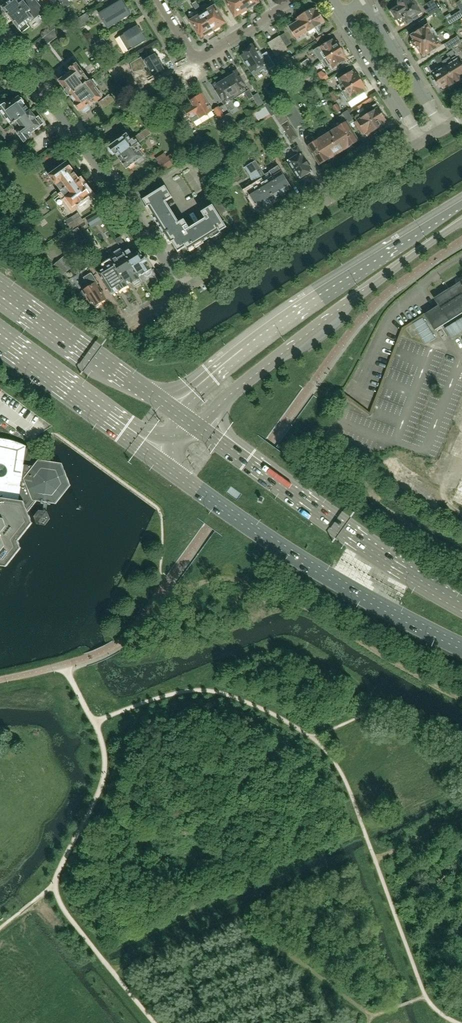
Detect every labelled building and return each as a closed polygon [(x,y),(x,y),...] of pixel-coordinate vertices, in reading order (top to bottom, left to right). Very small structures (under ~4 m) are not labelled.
[(28,6),(33,3),(32,2),(31,0),(7,0),(9,3),(3,8),(8,15),(12,19),(28,6)] [(41,14),(45,11),(36,0),(34,0),(32,2),(33,3),(28,6),(12,19),(15,23),(14,24),(19,30),(20,30),(22,33),(30,27),(28,24),(41,14)] [(114,24),(131,14),(122,0),(121,0),(99,14),(103,22),(110,18),(114,24)] [(246,11),(240,0),(225,0),(224,0),(234,16),(240,13),(241,14),(246,11)] [(256,0),(240,0),(246,11),(252,7),(252,6),(257,2),(256,0)] [(414,1),(410,3),(408,1),(408,0),(400,0),(399,1),(399,4),(399,6),(392,11),(400,25),(406,21),(408,23),(418,17),(417,15),(421,12),(414,1)] [(438,9),(433,0),(427,4),(430,8),(426,10),(429,15),(438,9)] [(224,23),(214,6),(203,13),(213,31),(219,27),(219,26),(224,23)] [(327,26),(316,7),(312,9),(312,8),(311,9),(309,9),(307,11),(306,12),(305,13),(314,28),(318,35),(321,39),(325,36),(322,33),(323,28),(327,26)] [(207,33),(208,34),(213,31),(203,13),(190,21),(198,33),(199,33),(201,37),(207,33)] [(298,18),(295,20),(296,22),(289,27),(296,39),(303,34),(304,35),(314,28),(305,13),(304,14),(302,13),(300,15),(299,16),(298,17),(298,18)] [(91,22),(86,14),(73,22),(78,29),(91,22)] [(64,24),(59,28),(62,33),(67,29),(64,24)] [(433,28),(431,29),(428,24),(411,35),(413,39),(412,40),(413,41),(412,43),(413,45),(415,46),(416,47),(437,34),(433,28)] [(146,40),(137,26),(119,37),(128,51),(146,40)] [(56,38),(60,36),(55,30),(44,39),(48,44),(56,38)] [(427,54),(442,45),(439,41),(441,40),(437,34),(416,47),(420,54),(422,53),(422,54),(422,56),(426,57),(427,54)] [(287,49),(279,36),(274,40),(281,53),(287,49)] [(448,51),(461,42),(458,36),(444,45),(448,51)] [(96,55),(108,47),(103,38),(90,46),(96,55)] [(319,47),(314,50),(320,61),(323,60),(326,58),(341,48),(341,47),(341,46),(339,43),(338,42),(337,41),(336,42),(334,38),(319,47)] [(281,53),(274,40),(268,43),(276,56),(281,53)] [(274,66),(266,52),(261,55),(254,43),(248,47),(250,50),(241,55),(253,75),(263,69),(265,71),(274,66)] [(326,58),(323,60),(327,66),(330,64),(333,68),(347,59),(345,56),(346,55),(345,54),(345,52),(343,50),(342,49),(341,48),(326,58)] [(461,61),(459,62),(453,51),(448,54),(449,57),(442,62),(445,66),(455,83),(461,79),(461,63),(461,61)] [(164,70),(155,54),(144,60),(142,57),(130,64),(133,72),(134,74),(146,70),(144,68),(148,67),(153,75),(152,76),(153,76),(164,70)] [(293,57),(286,60),(291,68),(298,65),(293,57)] [(89,81),(77,64),(71,69),(72,71),(68,75),(66,72),(64,72),(58,77),(58,79),(60,81),(59,81),(64,88),(64,92),(67,96),(71,96),(89,81)] [(455,83),(445,66),(440,69),(439,69),(437,68),(432,71),(435,77),(434,78),(439,86),(441,85),(443,89),(447,86),(448,87),(455,83)] [(253,96),(237,70),(231,73),(233,76),(226,80),(236,95),(241,92),(243,94),(245,93),(249,99),(252,97),(259,109),(265,105),(257,93),(253,96)] [(361,80),(360,79),(361,77),(359,74),(357,74),(357,72),(356,73),(354,70),(346,74),(345,72),(338,76),(342,83),(338,85),(342,92),(361,80)] [(322,73),(319,75),(322,82),(329,78),(327,74),(322,73)] [(90,106),(101,98),(98,93),(99,92),(96,87),(99,85),(93,78),(89,81),(71,96),(76,103),(75,103),(81,111),(83,113),(85,113),(90,109),(90,108),(88,105),(89,105),(90,106)] [(230,99),(236,95),(226,80),(219,84),(218,82),(213,85),(229,111),(235,108),(230,99)] [(348,102),(367,91),(365,87),(366,87),(365,85),(365,84),(363,81),(361,80),(342,92),(348,102)] [(12,84),(8,87),(13,94),(17,91),(12,84)] [(104,108),(114,100),(109,94),(99,102),(104,108)] [(212,111),(201,94),(187,103),(189,107),(184,110),(180,116),(184,122),(190,119),(192,123),(212,111)] [(362,105),(372,99),(369,96),(360,102),(362,105)] [(29,111),(24,104),(24,102),(22,99),(20,99),(19,97),(10,104),(8,101),(0,107),(0,110),(11,125),(29,111)] [(334,143),(340,153),(359,141),(348,123),(342,114),(336,104),(333,106),(337,113),(339,112),(341,116),(337,118),(342,125),(330,132),(337,142),(334,143)] [(387,122),(378,107),(374,110),(372,106),(366,110),(377,129),(378,129),(380,129),(383,127),(383,126),(385,125),(384,124),(387,122)] [(228,123),(224,116),(218,107),(213,110),(219,120),(217,121),(221,127),(228,123)] [(376,131),(377,130),(377,129),(366,110),(355,117),(357,120),(355,122),(363,135),(365,133),(366,135),(370,133),(370,134),(371,133),(373,133),(376,131)] [(29,135),(41,126),(40,126),(44,123),(39,116),(35,119),(29,111),(11,125),(24,142),(30,137),(29,135)] [(281,111),(274,115),(280,126),(281,125),(287,121),(281,111)] [(287,116),(295,128),(303,123),(295,111),(287,116)] [(353,120),(347,111),(342,114),(348,123),(353,120)] [(236,123),(230,113),(224,116),(228,123),(231,127),(236,123)] [(297,138),(291,128),(287,121),(281,125),(291,141),(297,138)] [(119,158),(139,143),(151,134),(147,128),(131,140),(127,134),(126,134),(124,131),(116,136),(119,140),(110,146),(110,147),(108,148),(110,152),(113,155),(115,154),(116,153),(119,158)] [(320,165),(340,153),(334,143),(337,142),(330,132),(316,141),(312,134),(306,138),(310,145),(308,146),(320,165)] [(276,155),(266,139),(261,142),(271,158),(276,155)] [(144,157),(139,151),(142,149),(139,143),(119,158),(122,162),(121,162),(127,169),(136,162),(139,166),(145,161),(143,157),(144,157)] [(311,170),(299,150),(300,150),(298,146),(293,149),(296,155),(287,160),(298,178),(311,170)] [(164,153),(155,159),(164,171),(179,160),(173,152),(167,157),(164,153)] [(291,189),(278,167),(265,175),(256,160),(252,162),(275,199),(291,189)] [(254,211),(275,199),(252,162),(244,167),(249,175),(250,179),(255,186),(257,185),(248,191),(253,200),(249,203),(254,211)] [(78,179),(72,170),(67,163),(58,169),(56,167),(55,166),(47,172),(57,186),(57,185),(61,191),(78,179)] [(90,194),(85,187),(84,187),(78,179),(61,191),(66,198),(72,207),(77,204),(79,206),(80,207),(87,202),(87,200),(85,198),(90,194)] [(188,251),(211,237),(227,227),(213,205),(201,212),(207,220),(191,230),(184,219),(177,224),(164,202),(172,197),(165,186),(143,199),(170,244),(172,242),(175,246),(173,253),(182,255),(183,248),(186,247),(188,251)] [(214,205),(221,215),(227,210),(217,198),(214,205)] [(51,199),(47,202),(52,210),(57,207),(51,199)] [(109,218),(105,213),(101,216),(105,222),(109,218)] [(98,214),(86,220),(90,226),(101,219),(98,214)] [(72,230),(85,222),(80,215),(67,222),(72,230)] [(73,231),(81,242),(86,239),(78,227),(73,231)] [(88,257),(82,248),(77,240),(73,243),(83,260),(88,257)] [(149,264),(144,256),(143,256),(140,251),(140,252),(138,249),(132,249),(130,250),(129,250),(124,253),(125,255),(139,277),(143,275),(144,275),(145,277),(148,277),(152,275),(152,272),(151,270),(152,270),(149,265),(149,264)] [(139,277),(125,255),(118,259),(115,256),(111,259),(127,285),(131,282),(131,283),(132,283),(134,286),(141,282),(139,278),(140,278),(139,277)] [(64,274),(73,267),(64,256),(54,264),(63,275),(64,274)] [(127,285),(111,259),(103,264),(106,269),(98,273),(111,295),(114,294),(115,294),(116,292),(117,292),(119,290),(119,291),(122,292),(127,289),(128,286),(127,285)] [(96,308),(100,306),(100,303),(107,299),(98,285),(99,284),(92,274),(85,279),(90,286),(83,291),(93,307),(94,307),(96,308)] [(461,312),(461,282),(435,299),(439,306),(425,315),(435,329),(461,312)] [(423,318),(413,324),(425,344),(435,338),(423,318)] [(445,328),(451,339),(461,332),(461,318),(445,328)] [(6,567),(21,548),(18,541),(32,523),(28,512),(32,507),(35,503),(37,501),(42,502),(45,502),(48,503),(52,503),(56,504),(71,485),(62,463),(38,460),(33,466),(24,464),(27,446),(21,443),(19,442),(16,441),(13,440),(7,439),(4,439),(2,438),(0,438),(0,566),(6,567)] [(459,493),(452,491),(450,497),(461,501),(461,483),(459,493)]
